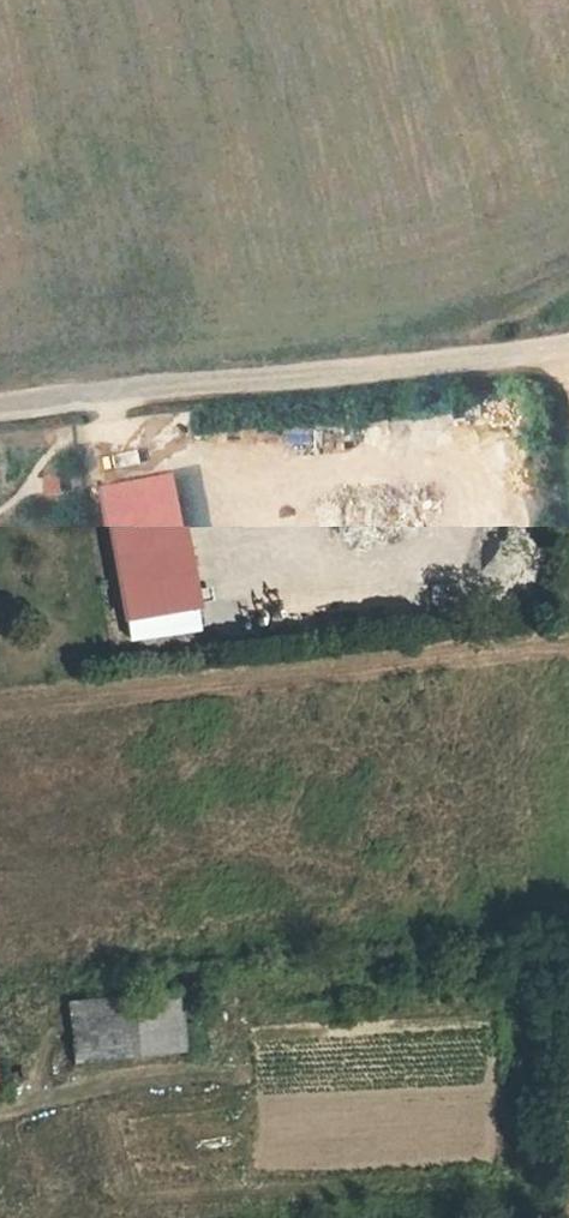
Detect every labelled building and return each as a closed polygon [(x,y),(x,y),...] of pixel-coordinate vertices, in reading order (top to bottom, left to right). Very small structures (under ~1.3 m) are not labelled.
[(175,471),(101,486),(132,641),(179,631),(175,612),(202,607),(175,471)] [(177,990),(68,1002),(75,1061),(184,1049),(177,990)]
